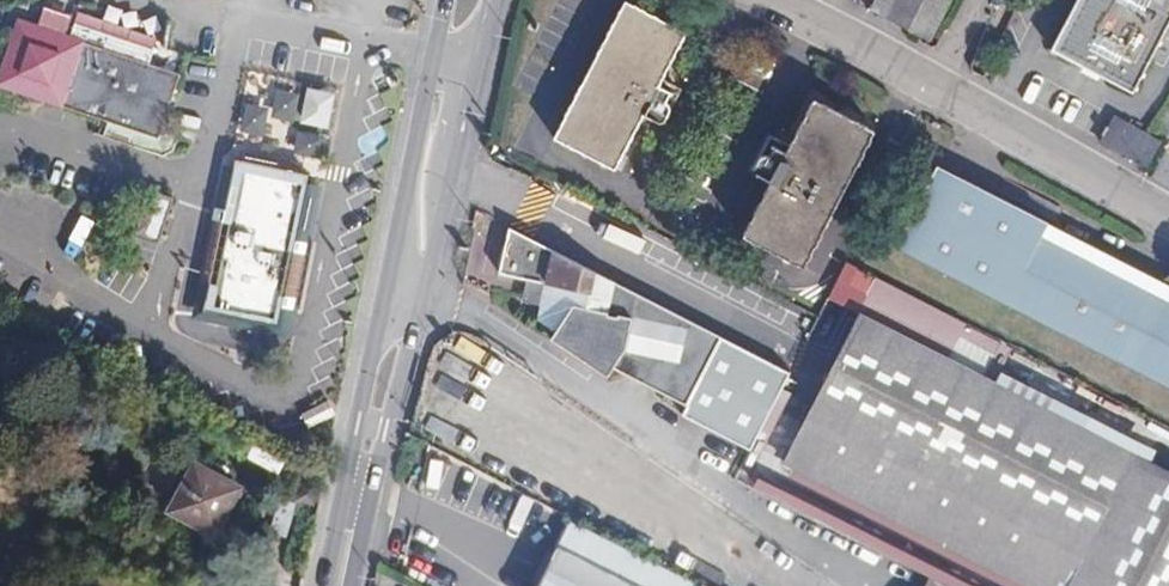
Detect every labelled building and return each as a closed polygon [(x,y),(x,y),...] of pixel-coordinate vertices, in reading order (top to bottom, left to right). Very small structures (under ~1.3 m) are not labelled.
[(949,0),(893,0),(884,17),(927,39),(948,2),(949,0)] [(1045,56),(1128,99),(1168,20),(1168,0),(1074,0),(1045,56)] [(666,104),(675,87),(661,80),(685,33),(623,3),(555,140),(615,170),(645,108),(661,116),(668,119),(674,108),(666,104)] [(156,40),(123,30),(107,25),(76,14),(69,36),(58,32),(61,22),(48,18),(44,28),(18,20),(0,74),(0,85),(107,121),(103,134),(162,155),(172,148),(178,135),(161,129),(179,74),(149,63),(156,40)] [(273,114),(304,120),(310,88),(280,82),(273,114)] [(337,124),(339,86),(309,84),(307,122),(337,124)] [(674,108),(683,91),(675,87),(666,104),(674,108)] [(799,268),(870,128),(812,97),(788,143),(776,137),(767,153),(759,148),(754,158),(762,168),(772,173),(740,237),(799,268)] [(1133,167),(1147,141),(1118,123),(1102,150),(1133,167)] [(325,156),(329,136),(301,130),(297,150),(325,156)] [(767,153),(776,137),(767,132),(759,148),(767,153)] [(1141,172),(1156,144),(1147,141),(1133,167),(1141,172)] [(280,306),(307,173),(234,159),(207,291),(211,292),(208,313),(226,318),(229,326),(235,328),(241,320),(269,327),(275,305),(280,306)] [(894,246),(1168,388),(1168,304),(1149,293),(1040,238),(1047,224),(935,166),(894,246)] [(720,336),(597,274),(511,230),(509,228),(500,272),(524,276),(535,279),(532,303),(541,304),(540,317),(554,327),(549,336),(589,363),(598,346),(610,354),(607,359),(613,365),(686,402),(720,336)] [(532,303),(535,279),(524,276),(521,302),(532,303)] [(1051,544),(1104,442),(867,319),(829,390),(967,460),(951,494),(1051,544)] [(613,365),(607,359),(610,354),(598,346),(589,363),(607,375),(613,365)] [(967,460),(829,390),(813,421),(951,494),(967,460)] [(951,494),(813,421),(791,467),(930,538),(951,494)] [(1104,442),(1051,544),(1086,563),(1075,585),(1168,585),(1168,475),(1104,442)] [(193,464),(170,510),(214,532),(236,487),(193,464)] [(298,482),(296,500),(313,503),(316,485),(298,482)] [(951,494),(930,538),(1023,585),(1029,585),(1051,544),(951,494)] [(707,585),(698,580),(584,522),(574,516),(538,585),(707,585)] [(1086,563),(1051,544),(1029,585),(1075,585),(1086,563)] [(931,576),(926,585),(951,585),(931,576)]
